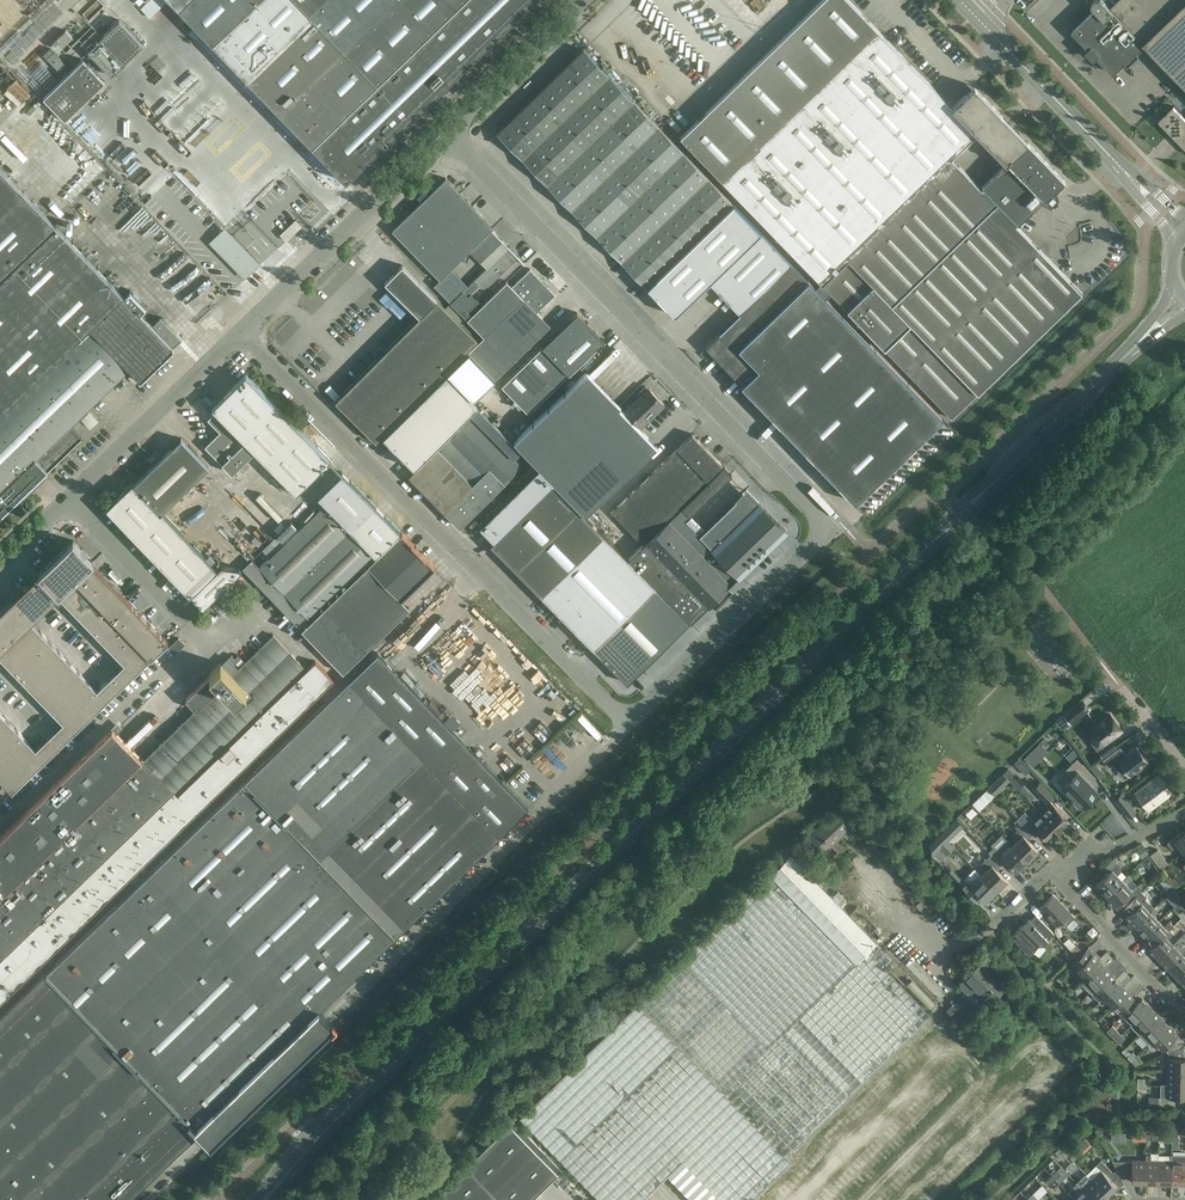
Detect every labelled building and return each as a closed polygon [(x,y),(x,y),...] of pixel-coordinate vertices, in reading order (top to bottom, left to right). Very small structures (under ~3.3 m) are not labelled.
[(82,14),(89,21),(105,5),(100,0),(96,0),(82,14)] [(257,90),(268,101),(323,158),(333,169),(346,181),(533,0),(170,0),(257,90)] [(1056,189),(1055,188),(1063,180),(973,87),(951,108),(847,0),(821,0),(680,137),(770,229),(821,283),(951,418),(1081,292),(1016,224),(1017,223),(1018,223),(1044,199),(1045,199),(1046,200),(1047,201),(1048,201),(1050,201),(1051,201),(1052,200),(1053,200),(1054,199),(1055,198),(1056,197),(1057,196),(1057,195),(1057,193),(1057,192),(1057,191),(1056,190),(1056,189)] [(758,16),(769,6),(764,0),(742,0),(758,16)] [(1116,3),(1113,0),(1087,0),(1086,0),(1093,1),(1092,2),(1092,3),(1093,4),(1093,5),(1093,6),(1094,7),(1096,8),(1073,31),(1114,73),(1125,62),(1127,63),(1127,64),(1128,64),(1129,64),(1139,54),(1139,53),(1139,52),(1147,44),(1184,83),(1184,0),(1119,0),(1116,3)] [(23,10),(16,16),(22,23),(29,18),(23,10)] [(112,76),(144,45),(119,20),(87,51),(112,76)] [(73,36),(66,29),(52,43),(59,50),(73,36)] [(47,58),(54,52),(50,48),(43,55),(47,58)] [(544,87),(540,91),(539,92),(531,99),(523,108),(497,132),(504,139),(547,183),(633,101),(584,50),(583,49),(547,85),(544,87)] [(60,71),(66,65),(54,52),(47,59),(60,71)] [(83,59),(62,80),(5,136),(27,158),(84,102),(105,81),(83,59)] [(168,70),(134,102),(154,123),(187,90),(168,70)] [(709,82),(717,76),(713,71),(706,78),(709,82)] [(633,101),(547,183),(592,229),(597,235),(683,152),(634,101),(633,101)] [(1184,130),(1184,118),(1174,106),(1159,120),(1177,138),(1184,130)] [(109,108),(94,119),(104,133),(119,122),(109,108)] [(1177,138),(1184,147),(1184,130),(1177,138)] [(232,155),(237,166),(251,160),(246,149),(232,155)] [(708,178),(684,153),(683,152),(597,235),(622,261),(708,178)] [(92,177),(104,168),(100,162),(88,171),(92,177)] [(0,167),(0,517),(21,496),(25,499),(42,482),(39,479),(82,437),(70,425),(129,367),(141,379),(179,343),(178,342),(181,340),(160,318),(153,325),(140,312),(146,307),(130,290),(125,296),(0,167)] [(190,220),(230,185),(218,172),(204,184),(200,179),(189,190),(193,194),(183,203),(181,201),(177,204),(190,220)] [(419,204),(466,253),(493,228),(446,178),(419,204)] [(706,229),(733,204),(709,179),(708,178),(622,261),(647,287),(706,229)] [(466,253),(419,204),(392,230),(440,279),(451,269),(466,253)] [(711,280),(760,232),(733,204),(706,229),(647,287),(674,315),(711,280)] [(185,216),(144,255),(152,264),(194,226),(185,216)] [(280,234),(285,240),(286,241),(302,226),(301,225),(296,219),(280,234)] [(503,241),(492,229),(471,249),(482,261),(503,241)] [(225,232),(217,240),(247,271),(255,263),(225,232)] [(711,280),(756,331),(808,280),(760,232),(711,280)] [(467,319),(482,304),(471,292),(479,285),(481,287),(489,285),(518,257),(508,247),(468,286),(451,302),(467,319)] [(335,401),(341,407),(376,441),(477,340),(401,264),(385,280),(420,316),(335,401)] [(440,279),(434,285),(451,302),(468,286),(451,269),(440,279)] [(467,319),(467,320),(484,336),(484,337),(479,342),(468,352),(495,379),(550,326),(537,312),(543,306),(548,312),(561,300),(555,294),(530,269),(512,287),(507,281),(483,305),(482,304),(467,319)] [(875,350),(808,280),(736,351),(719,334),(706,347),(742,384),(741,385),(788,433),(875,350)] [(528,414),(604,340),(577,313),(502,386),(528,414)] [(909,384),(875,350),(788,433),(822,468),(909,384)] [(620,408),(585,372),(514,441),(549,477),(620,408)] [(205,446),(224,465),(232,473),(254,451),(296,493),(330,460),(246,375),(212,408),(216,412),(208,419),(220,431),(205,446)] [(414,467),(476,406),(446,375),(383,436),(414,467)] [(822,468),(855,502),(942,419),(942,418),(909,384),(822,468)] [(656,446),(639,428),(664,404),(648,388),(623,412),(620,408),(549,477),(594,524),(599,518),(590,510),(656,446)] [(512,442),(506,435),(476,406),(469,413),(471,415),(514,458),(521,451),(512,442)] [(460,527),(521,466),(471,415),(437,449),(437,448),(409,475),(460,527)] [(512,442),(517,437),(510,430),(506,435),(512,442)] [(641,543),(722,465),(692,434),(611,512),(641,543)] [(215,572),(160,514),(208,466),(181,438),(109,508),(191,595),(203,607),(241,570),(239,567),(222,565),(215,572)] [(630,557),(628,559),(538,468),(479,526),(494,541),(490,545),(627,683),(689,621),(690,622),(739,575),(785,528),(760,504),(750,513),(736,499),(699,534),(685,519),(690,514),(732,474),(724,466),(641,546),(634,539),(623,550),(630,557)] [(242,568),(300,628),(400,531),(343,472),(318,496),(326,504),(260,567),(252,559),(242,568)] [(343,673),(410,608),(401,599),(435,567),(402,533),(302,630),(343,673)] [(73,540),(38,574),(39,575),(33,580),(0,612),(0,657),(63,722),(36,749),(0,712),(0,779),(11,791),(168,641),(93,564),(95,562),(73,540)] [(334,681),(315,661),(307,669),(273,635),(238,668),(232,662),(228,658),(222,664),(221,663),(209,674),(211,675),(186,699),(196,710),(144,760),(118,732),(116,730),(115,732),(0,841),(0,1003),(334,681)] [(179,638),(169,647),(175,653),(184,643),(179,638)] [(395,936),(504,831),(527,808),(377,652),(351,679),(349,680),(0,1017),(0,1199),(129,1199),(198,1132),(211,1145),(215,1142),(336,1025),(320,1009),(395,936)] [(1090,709),(1082,700),(1063,714),(1070,724),(1090,709)] [(1089,730),(1096,739),(1091,742),(1102,757),(1116,747),(1111,741),(1110,741),(1109,739),(1121,729),(1110,714),(1089,730)] [(540,723),(532,730),(539,738),(547,731),(540,723)] [(150,725),(132,746),(136,750),(155,729),(150,725)] [(160,727),(152,737),(156,741),(164,731),(160,727)] [(498,736),(493,745),(505,752),(510,743),(498,736)] [(524,737),(514,744),(521,753),(531,746),(524,737)] [(1024,758),(1030,764),(1045,748),(1040,742),(1024,758)] [(1123,767),(1129,775),(1135,771),(1137,773),(1143,768),(1142,766),(1148,761),(1143,754),(1145,753),(1140,746),(1138,748),(1136,746),(1125,754),(1120,747),(1103,760),(1109,768),(1113,764),(1118,771),(1123,767)] [(1070,761),(1079,753),(1075,748),(1066,756),(1070,761)] [(1019,759),(1014,763),(1026,775),(1030,771),(1019,759)] [(1072,776),(1062,785),(1072,796),(1070,799),(1079,808),(1081,805),(1083,807),(1097,792),(1086,780),(1092,775),(1077,759),(1066,770),(1072,776)] [(1020,790),(1031,801),(1033,799),(1033,798),(1034,796),(1033,794),(1032,793),(1030,792),(1029,793),(1023,787),(1011,774),(1007,770),(1003,773),(1010,781),(1020,790)] [(995,796),(1010,781),(1003,773),(988,788),(988,789),(995,796)] [(1148,808),(1171,791),(1159,776),(1136,793),(1148,808)] [(1039,782),(1033,788),(1046,802),(1053,796),(1039,782)] [(1135,811),(1122,794),(1115,799),(1128,817),(1135,811)] [(1040,813),(1057,831),(1063,826),(1062,825),(1067,820),(1050,803),(1040,813)] [(846,848),(837,839),(849,828),(833,812),(809,836),(825,852),(831,845),(839,854),(846,848)] [(1057,831),(1040,813),(1032,820),(1024,812),(1017,819),(1030,833),(1035,828),(1046,840),(1051,835),(1052,836),(1057,831)] [(963,825),(956,818),(940,834),(947,840),(963,825)] [(1012,845),(1027,861),(1037,850),(1027,839),(1031,835),(1016,819),(1013,822),(1016,825),(1014,827),(1022,835),(1012,845)] [(1184,852),(1184,851),(1184,832),(1168,845),(1171,850),(1178,845),(1184,852)] [(929,845),(930,850),(933,853),(947,840),(940,834),(929,845)] [(990,854),(1001,865),(1005,860),(1016,871),(1027,861),(1012,845),(1007,840),(996,850),(993,847),(988,852),(990,854)] [(1142,859),(1148,854),(1142,846),(1136,850),(1142,859)] [(1160,869),(1168,864),(1157,849),(1150,855),(1160,869)] [(528,1109),(520,1117),(601,1199),(640,1199),(668,1173),(693,1199),(750,1199),(791,1161),(786,1156),(931,1016),(883,967),(893,958),(874,939),(876,936),(871,932),(877,926),(858,906),(849,914),(841,905),(846,900),(838,891),(833,897),(791,854),(528,1109)] [(981,875),(996,891),(1006,880),(996,869),(1001,865),(990,854),(981,863),(987,870),(981,875)] [(1027,864),(1040,877),(1050,867),(1038,854),(1027,864)] [(1142,862),(1148,868),(1155,862),(1149,856),(1142,862)] [(1106,895),(1122,880),(1117,875),(1120,872),(1122,867),(1118,863),(1118,864),(1113,859),(1102,869),(1095,876),(1099,881),(1096,884),(1106,895)] [(826,868),(821,872),(827,878),(831,874),(826,868)] [(996,891),(981,875),(970,886),(964,879),(959,884),(970,895),(974,890),(985,901),(996,891)] [(1174,877),(1168,881),(1171,885),(1173,888),(1179,884),(1174,877)] [(1122,880),(1106,895),(1117,906),(1128,895),(1132,900),(1141,891),(1143,889),(1138,885),(1132,891),(1122,880)] [(1168,894),(1174,890),(1171,885),(1165,890),(1168,894)] [(1174,890),(1168,894),(1171,898),(1177,894),(1174,890)] [(1133,929),(1135,927),(1154,908),(1145,898),(1146,897),(1141,891),(1132,900),(1122,910),(1127,915),(1125,917),(1130,922),(1128,924),(1133,929)] [(1065,927),(1067,925),(1071,929),(1077,924),(1073,919),(1075,917),(1053,895),(1039,908),(1056,925),(1060,921),(1065,927)] [(1135,927),(1144,936),(1159,921),(1154,916),(1158,912),(1154,908),(1135,927)] [(1043,944),(1047,939),(1054,933),(1036,915),(1030,921),(1028,919),(1015,931),(1016,932),(1010,937),(1030,957),(1033,954),(1033,948),(1037,944),(1043,944)] [(1148,949),(1169,929),(1173,925),(1169,921),(1164,926),(1159,921),(1144,936),(1152,945),(1148,949)] [(1077,926),(1070,933),(1075,938),(1082,931),(1077,926)] [(1157,958),(1173,944),(1167,938),(1172,933),(1169,929),(1148,949),(1157,958)] [(1184,950),(1184,946),(1183,944),(1178,949),(1173,944),(1157,958),(1166,968),(1184,950)] [(1075,955),(1080,950),(1075,945),(1070,950),(1075,955)] [(1086,978),(1109,956),(1106,952),(1097,960),(1092,954),(1091,955),(1086,950),(1072,963),(1086,978)] [(1184,968),(1184,957),(1184,956),(1184,950),(1166,968),(1175,977),(1184,968)] [(1090,992),(1110,973),(1105,967),(1113,960),(1109,956),(1086,978),(1081,983),(1090,992)] [(980,965),(959,986),(969,997),(975,991),(988,1004),(1004,988),(980,965)] [(1184,986),(1184,968),(1175,977),(1184,986)] [(1099,1001),(1104,997),(1127,974),(1123,971),(1115,978),(1110,973),(1090,992),(1099,1001)] [(1113,1006),(1128,992),(1123,986),(1131,978),(1127,974),(1104,997),(1113,1006)] [(1122,1015),(1141,997),(1145,993),(1141,989),(1133,997),(1128,992),(1113,1006),(1122,1015)] [(1131,1025),(1150,1006),(1141,997),(1122,1015),(1131,1025)] [(978,998),(975,1002),(983,1010),(987,1006),(978,998)] [(1140,1034),(1144,1030),(1159,1015),(1150,1006),(1131,1025),(1140,1034)] [(1159,1015),(1144,1030),(1153,1039),(1168,1025),(1159,1015)] [(1167,1052),(1184,1046),(1175,1036),(1178,1034),(1168,1025),(1153,1039),(1148,1044),(1152,1048),(1157,1043),(1162,1049),(1163,1048),(1167,1052)] [(1115,1040),(1121,1035),(1117,1031),(1112,1036),(1115,1040)] [(1121,1035),(1115,1040),(1119,1044),(1124,1038),(1121,1035)] [(1184,1072),(1184,1058),(1184,1046),(1167,1052),(1167,1058),(1167,1071),(1184,1072)] [(1131,1061),(1136,1056),(1132,1052),(1127,1057),(1131,1061)] [(1167,1071),(1166,1084),(1184,1085),(1184,1072),(1167,1071)] [(1166,1084),(1161,1084),(1161,1097),(1158,1097),(1158,1106),(1174,1106),(1175,1098),(1184,1098),(1184,1085),(1166,1084)] [(562,1169),(514,1119),(430,1199),(530,1199),(562,1169)] [(1132,1145),(1145,1145),(1145,1136),(1132,1136),(1132,1145)] [(1063,1160),(1067,1156),(1059,1147),(1055,1151),(1063,1160)] [(1069,1158),(1073,1161),(1078,1156),(1075,1152),(1069,1158)] [(1158,1182),(1158,1161),(1151,1160),(1151,1154),(1145,1154),(1145,1160),(1145,1182),(1158,1182)] [(1171,1161),(1170,1182),(1184,1183),(1184,1155),(1171,1155),(1171,1161)] [(1086,1175),(1091,1180),(1106,1195),(1116,1186),(1111,1181),(1116,1176),(1101,1160),(1086,1175)] [(1145,1182),(1145,1160),(1111,1160),(1122,1178),(1131,1178),(1131,1182),(1145,1182)] [(1170,1182),(1171,1161),(1158,1161),(1158,1182),(1170,1182)] [(1051,1175),(1054,1179),(1060,1174),(1056,1170),(1051,1175)] [(1054,1179),(1051,1175),(1045,1181),(1049,1185),(1054,1179)] [(1091,1180),(1082,1189),(1092,1199),(1101,1199),(1106,1195),(1091,1180)] [(1072,1198),(1074,1199),(1092,1199),(1082,1189),(1077,1184),(1073,1187),(1078,1192),(1072,1198)]
